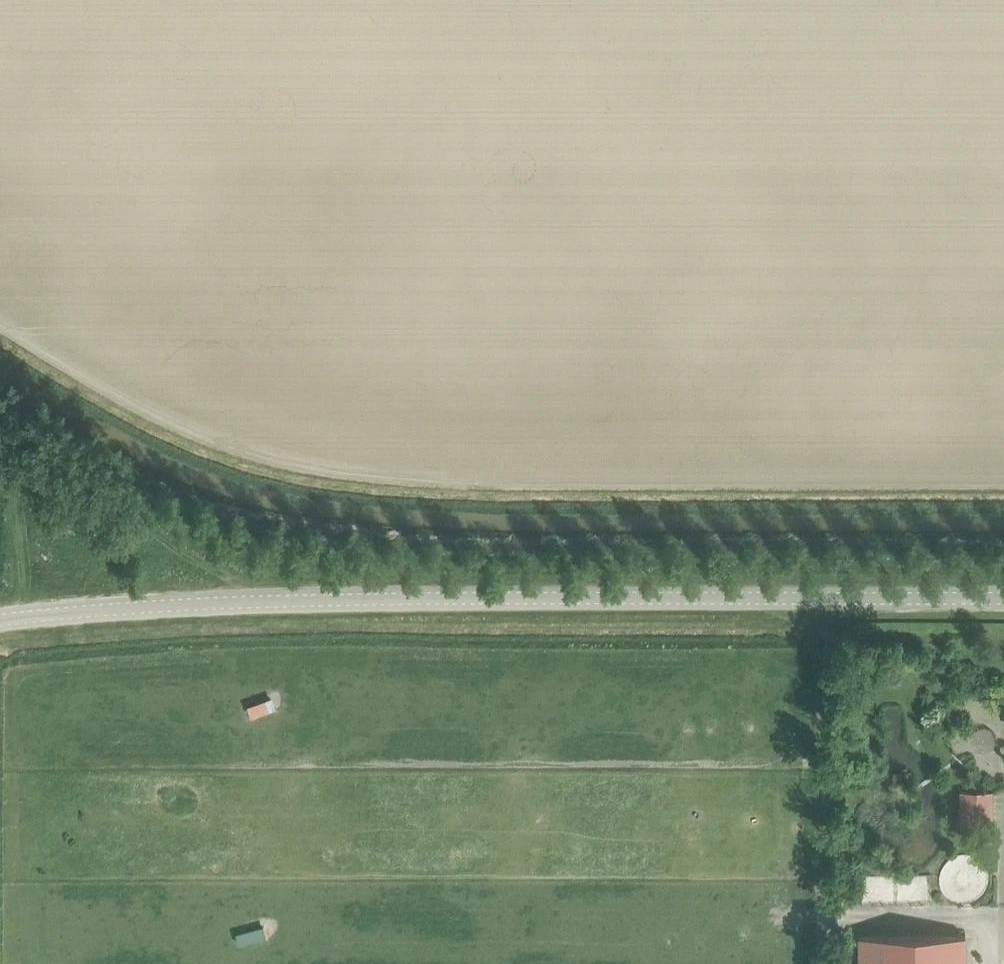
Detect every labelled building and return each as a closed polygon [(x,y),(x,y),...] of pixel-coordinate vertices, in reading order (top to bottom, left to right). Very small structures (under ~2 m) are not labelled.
[(993,792),(960,792),(960,824),(993,824),(993,792)] [(956,937),(860,937),(860,963),(956,963),(956,937)]
